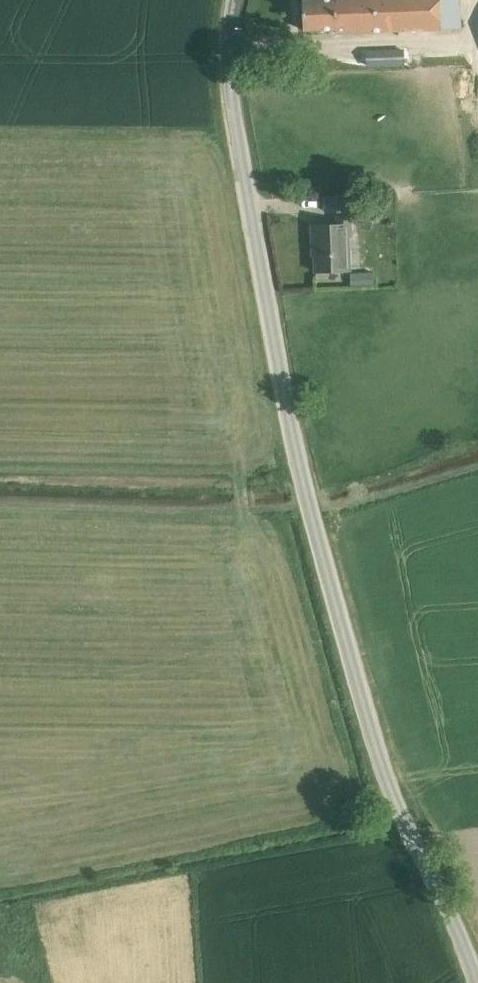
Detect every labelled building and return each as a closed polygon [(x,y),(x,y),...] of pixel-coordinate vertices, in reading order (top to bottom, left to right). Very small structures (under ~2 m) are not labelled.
[(305,30),(338,29),(338,32),(459,29),(459,0),(304,0),(305,30)] [(391,48),(362,49),(362,62),(392,62),(392,61),(401,61),(401,50),(391,50),(391,48)] [(351,235),(350,196),(326,197),(327,211),(338,210),(339,224),(312,225),(313,243),(317,243),(317,244),(313,244),(314,254),(316,254),(317,271),(349,270),(348,235),(351,235)] [(362,273),(362,285),(374,285),(374,273),(362,273)]
